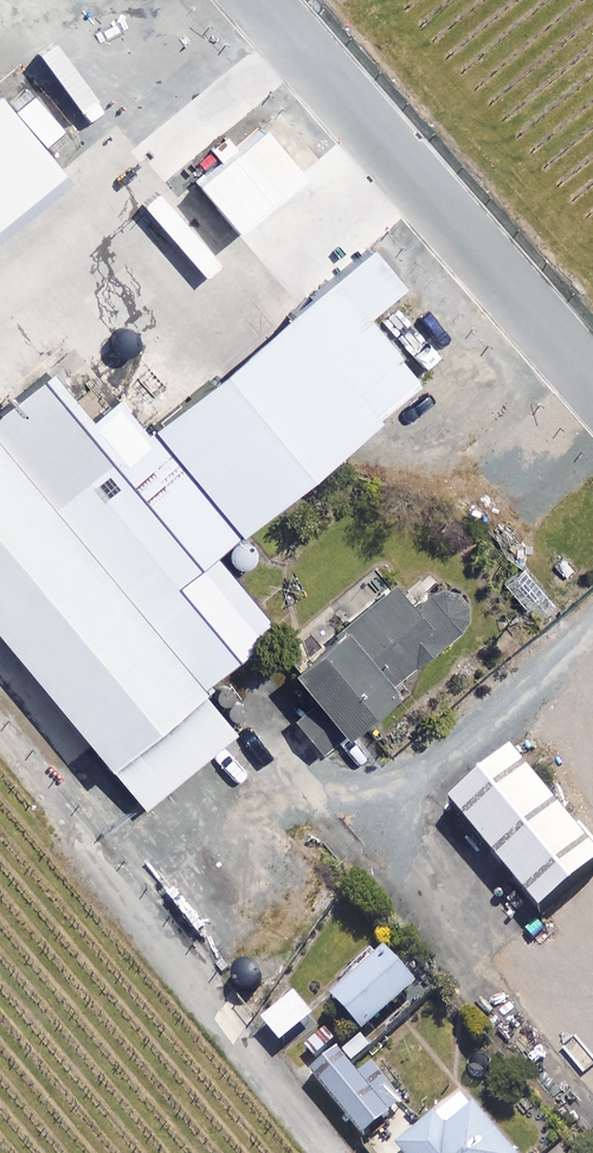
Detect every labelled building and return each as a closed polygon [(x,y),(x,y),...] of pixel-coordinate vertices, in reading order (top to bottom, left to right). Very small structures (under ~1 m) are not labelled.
[(70,181),(0,97),(0,239),(70,181)] [(263,128),(169,205),(176,214),(183,209),(201,232),(223,214),(236,231),(302,177),(263,128)] [(429,392),(344,290),(160,443),(245,545),(429,392)] [(121,773),(277,643),(215,569),(242,546),(127,407),(99,430),(61,385),(0,436),(0,628),(121,773)] [(412,604),(396,586),(292,671),(316,700),(293,719),(320,752),(394,692),(389,685),(460,627),(467,617),(468,609),(465,597),(453,586),(436,586),(412,604)] [(512,753),(450,805),(541,915),(592,873),(592,851),(512,753)] [(418,986),(386,951),(333,1000),(364,1035),(418,986)] [(314,1019),(294,996),(263,1023),(282,1046),(314,1019)] [(362,1081),(340,1055),(314,1076),(364,1137),(402,1106),(373,1072),(362,1081)] [(464,1095),(398,1148),(402,1152),(510,1152),(464,1095)]
